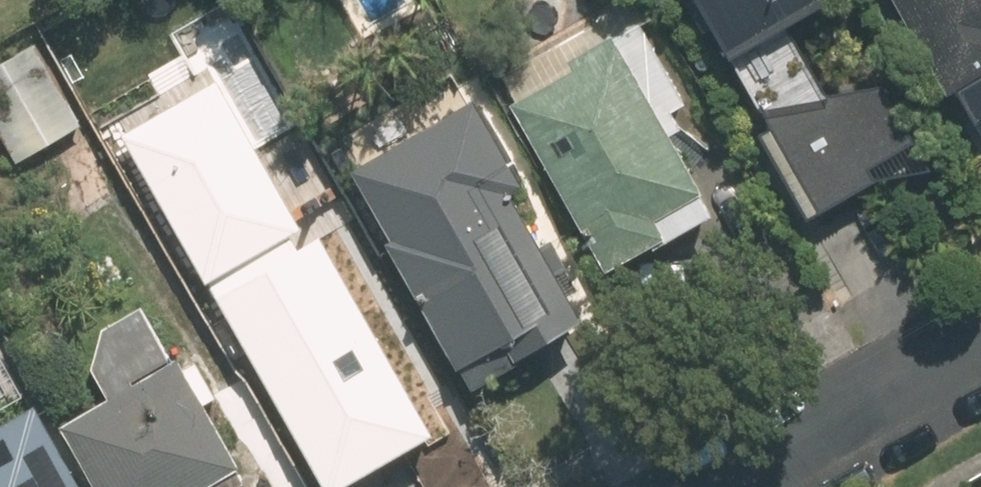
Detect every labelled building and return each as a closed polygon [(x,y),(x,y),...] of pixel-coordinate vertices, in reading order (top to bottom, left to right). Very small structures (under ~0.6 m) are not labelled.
[(713,64),(829,0),(678,0),(713,64)] [(972,136),(980,132),(980,0),(885,0),(941,100),(949,96),(972,136)] [(648,225),(697,198),(613,43),(504,102),(597,273),(656,241),(648,225)] [(859,169),(906,144),(870,76),(751,139),(796,224),(867,186),(859,169)] [(565,274),(539,225),(523,234),(504,199),(520,190),(472,101),(341,172),(450,375),(566,312),(550,282),(565,274)] [(213,193),(185,148),(136,177),(164,223),(213,193)] [(264,217),(185,260),(294,463),(341,437),(347,449),(416,412),(345,280),(331,287),(296,223),(274,235),(264,217)] [(141,303),(70,343),(101,399),(52,426),(86,486),(243,486),(244,486),(202,411),(216,403),(194,363),(180,371),(141,303)] [(31,412),(0,429),(0,486),(73,486),(31,412)]
